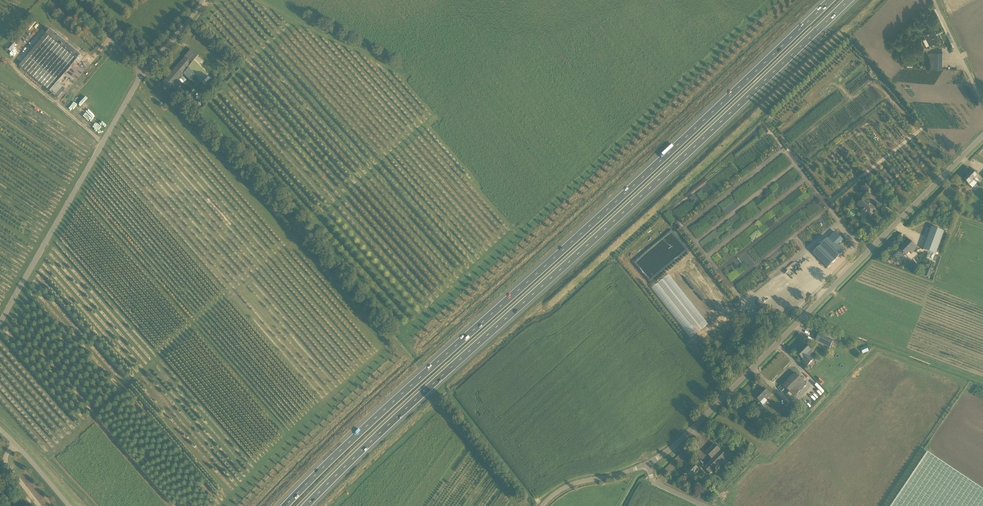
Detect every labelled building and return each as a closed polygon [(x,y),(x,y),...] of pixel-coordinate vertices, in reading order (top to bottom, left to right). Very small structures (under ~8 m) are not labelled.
[(62,93),(60,91),(63,87),(58,83),(76,62),(78,63),(83,58),(81,56),(50,30),(19,66),(55,96),(55,95),(58,98),(62,93)] [(932,30),(924,33),(923,34),(925,38),(923,39),(926,46),(930,44),(930,45),(937,41),(932,30)] [(89,53),(93,49),(85,42),(82,45),(89,53)] [(210,74),(201,65),(205,62),(200,57),(199,58),(198,57),(199,57),(191,50),(163,83),(170,89),(173,87),(175,89),(177,86),(175,84),(185,72),(193,79),(197,76),(202,82),(210,74)] [(931,52),(930,68),(942,69),(943,52),(931,52)] [(194,91),(187,97),(187,96),(185,98),(189,102),(191,100),(190,99),(196,93),(194,91)] [(976,178),(978,177),(972,171),(972,172),(968,177),(967,176),(964,180),(972,188),(979,181),(976,178)] [(862,190),(868,196),(874,190),(868,184),(862,190)] [(870,206),(864,200),(858,205),(864,210),(862,211),(866,215),(868,213),(871,215),(874,212),(873,212),(876,209),(871,205),(870,206)] [(923,250),(936,255),(936,254),(944,232),(932,228),(923,250)] [(839,236),(832,243),(828,239),(814,253),(828,268),(845,251),(840,246),(840,244),(843,240),(839,236)] [(912,253),(917,248),(909,241),(900,250),(901,250),(896,255),(901,260),(906,255),(906,256),(910,252),(912,253)] [(922,272),(921,275),(930,278),(933,270),(927,268),(926,273),(922,272)] [(834,341),(820,333),(816,341),(830,348),(834,341)] [(806,345),(797,354),(808,365),(813,360),(809,357),(813,352),(806,345)] [(795,373),(783,386),(794,397),(807,384),(795,373)] [(763,388),(755,397),(760,403),(765,398),(766,400),(771,395),(763,388)] [(704,468),(705,469),(711,475),(719,466),(720,467),(729,459),(714,444),(706,453),(712,459),(704,468)] [(927,452),(892,505),(982,505),(982,490),(927,452)] [(685,473),(691,478),(699,470),(693,464),(685,473)]
